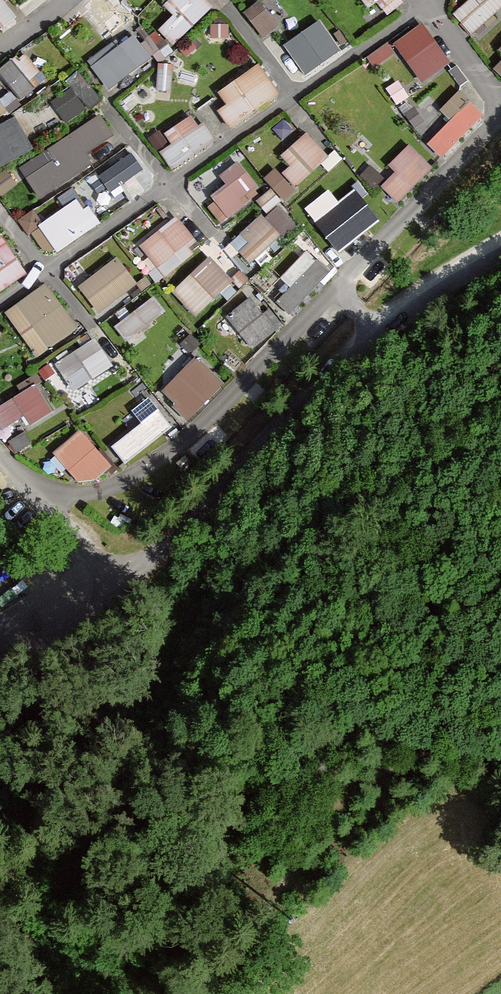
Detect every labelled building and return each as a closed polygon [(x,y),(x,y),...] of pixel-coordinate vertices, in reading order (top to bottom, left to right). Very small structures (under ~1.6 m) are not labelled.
[(106,0),(92,0),(79,12),(104,40),(125,21),(106,0)] [(203,0),(172,0),(164,8),(173,18),(159,32),(176,49),(214,12),(203,0)] [(248,4),(261,32),(279,24),(269,0),(256,0),(248,4)] [(373,21),(398,4),(395,0),(358,0),(373,21)] [(451,11),(471,37),(500,13),(500,0),(465,0),(451,11)] [(0,2),(0,26),(12,17),(0,2)] [(319,20),(284,46),(306,75),(340,50),(319,20)] [(445,64),(420,25),(392,43),(417,82),(445,64)] [(133,38),(91,69),(109,92),(150,61),(133,38)] [(490,51),(500,63),(500,41),(490,51)] [(21,52),(0,69),(0,80),(17,101),(44,79),(21,52)] [(274,93),(252,65),(212,95),(234,124),(274,93)] [(83,102),(68,79),(31,103),(47,126),(83,102)] [(482,117),(465,100),(424,142),(441,158),(482,117)] [(43,196),(123,142),(101,110),(21,164),(43,196)] [(196,117),(154,145),(171,170),(213,142),(196,117)] [(0,124),(0,157),(19,147),(5,121),(0,124)] [(324,157),(303,134),(272,163),(293,185),(324,157)] [(430,168),(405,145),(371,180),(395,204),(430,168)] [(152,179),(128,147),(101,167),(125,199),(152,179)] [(258,193),(236,163),(204,186),(227,216),(258,193)] [(379,220),(355,190),(314,222),(338,252),(379,220)] [(79,199),(39,228),(59,255),(99,227),(79,199)] [(276,224),(292,218),(285,199),(269,206),(276,224)] [(280,237),(261,217),(240,237),(248,245),(238,254),(250,267),(280,237)] [(201,248),(176,219),(139,249),(163,279),(201,248)] [(0,236),(0,294),(26,275),(0,236)] [(330,273),(311,255),(268,299),(286,317),(330,273)] [(138,287),(117,259),(78,288),(99,316),(138,287)] [(233,283),(209,259),(171,295),(195,320),(233,283)] [(75,330),(42,285),(3,313),(36,358),(75,330)] [(155,291),(116,321),(130,338),(168,308),(155,291)] [(275,330),(245,298),(223,318),(252,350),(275,330)] [(111,368),(91,339),(52,366),(72,395),(111,368)] [(196,359),(162,394),(174,406),(169,411),(185,426),(224,386),(196,359)] [(30,385),(0,406),(0,433),(4,438),(46,409),(30,385)] [(141,426),(112,449),(126,466),(172,430),(148,400),(131,413),(141,426)] [(79,432),(52,456),(77,485),(94,483),(111,469),(79,432)]
